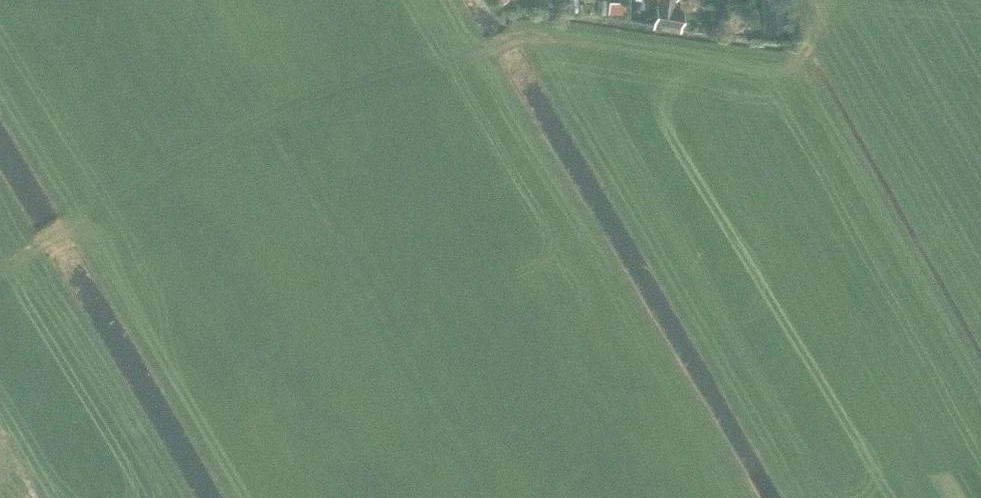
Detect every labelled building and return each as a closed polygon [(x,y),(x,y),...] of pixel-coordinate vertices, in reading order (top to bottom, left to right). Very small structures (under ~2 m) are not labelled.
[(659,4),(657,4),(653,25),(679,30),(683,7),(672,5),(673,0),(659,0),(659,4)]
